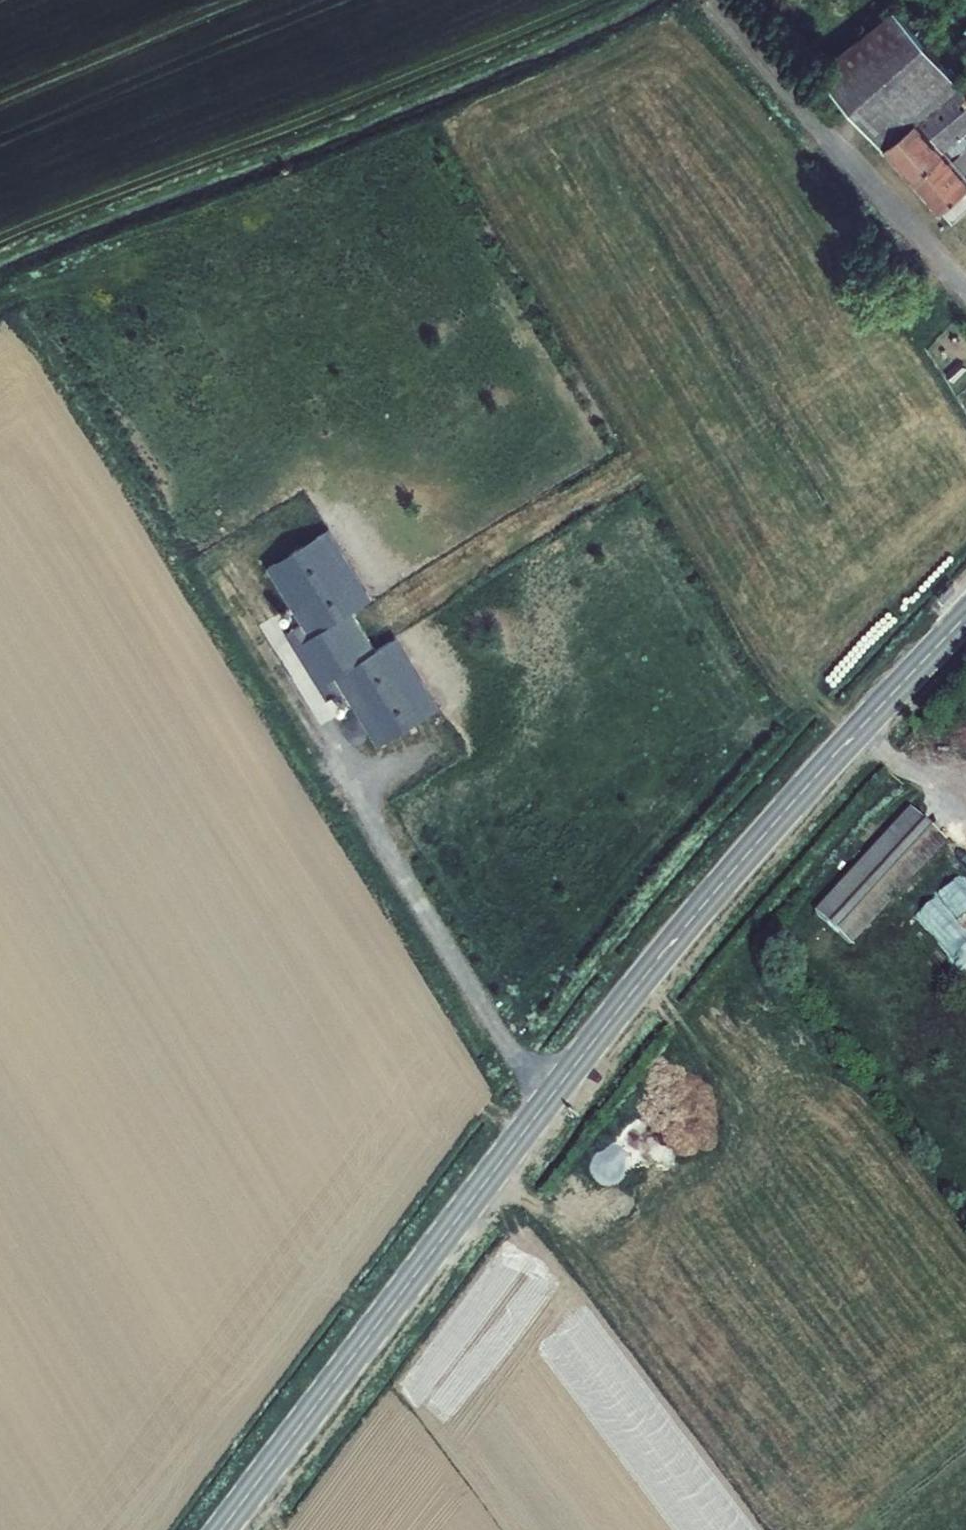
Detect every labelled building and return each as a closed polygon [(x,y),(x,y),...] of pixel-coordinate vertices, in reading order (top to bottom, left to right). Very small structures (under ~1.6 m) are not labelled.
[(965,94),(965,77),(910,11),(835,73),(899,146),(903,144),(965,94)] [(903,144),(958,208),(961,205),(965,211),(965,94),(903,144)] [(380,744),(445,709),(404,634),(379,647),(358,609),(375,599),(336,528),(271,563),(303,622),(290,629),(327,697),(348,686),(380,744)] [(920,812),(828,920),(863,949),(954,842),(920,812)]
